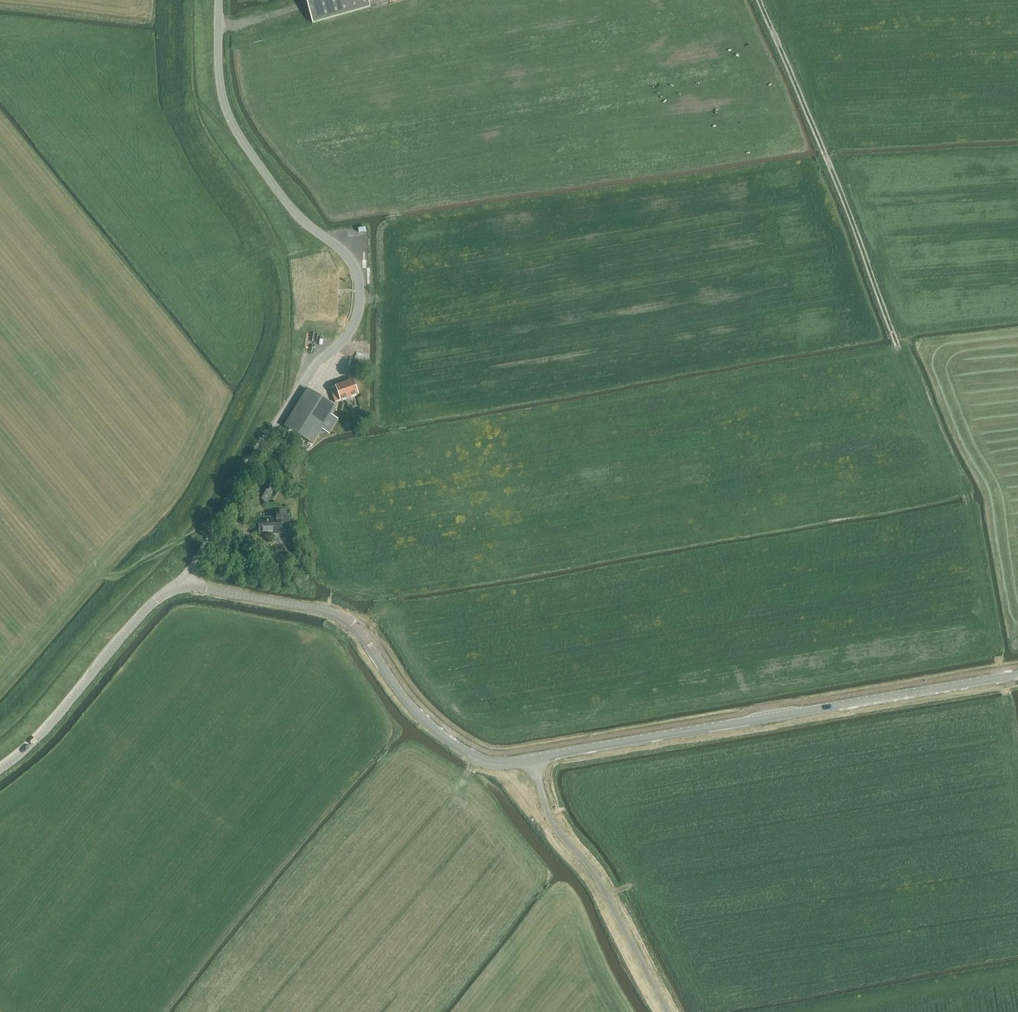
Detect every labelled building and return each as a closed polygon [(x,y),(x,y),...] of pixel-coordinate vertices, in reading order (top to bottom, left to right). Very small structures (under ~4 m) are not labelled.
[(312,23),(370,7),(368,0),(306,0),(312,23)] [(336,402),(341,401),(358,394),(353,380),(336,386),(330,388),(336,402)] [(284,426),(313,444),(336,406),(307,388),(284,426)] [(257,497),(267,503),(276,486),(266,481),(257,497)] [(259,518),(260,534),(282,533),(281,523),(289,523),(289,510),(277,511),(277,518),(259,518)]
